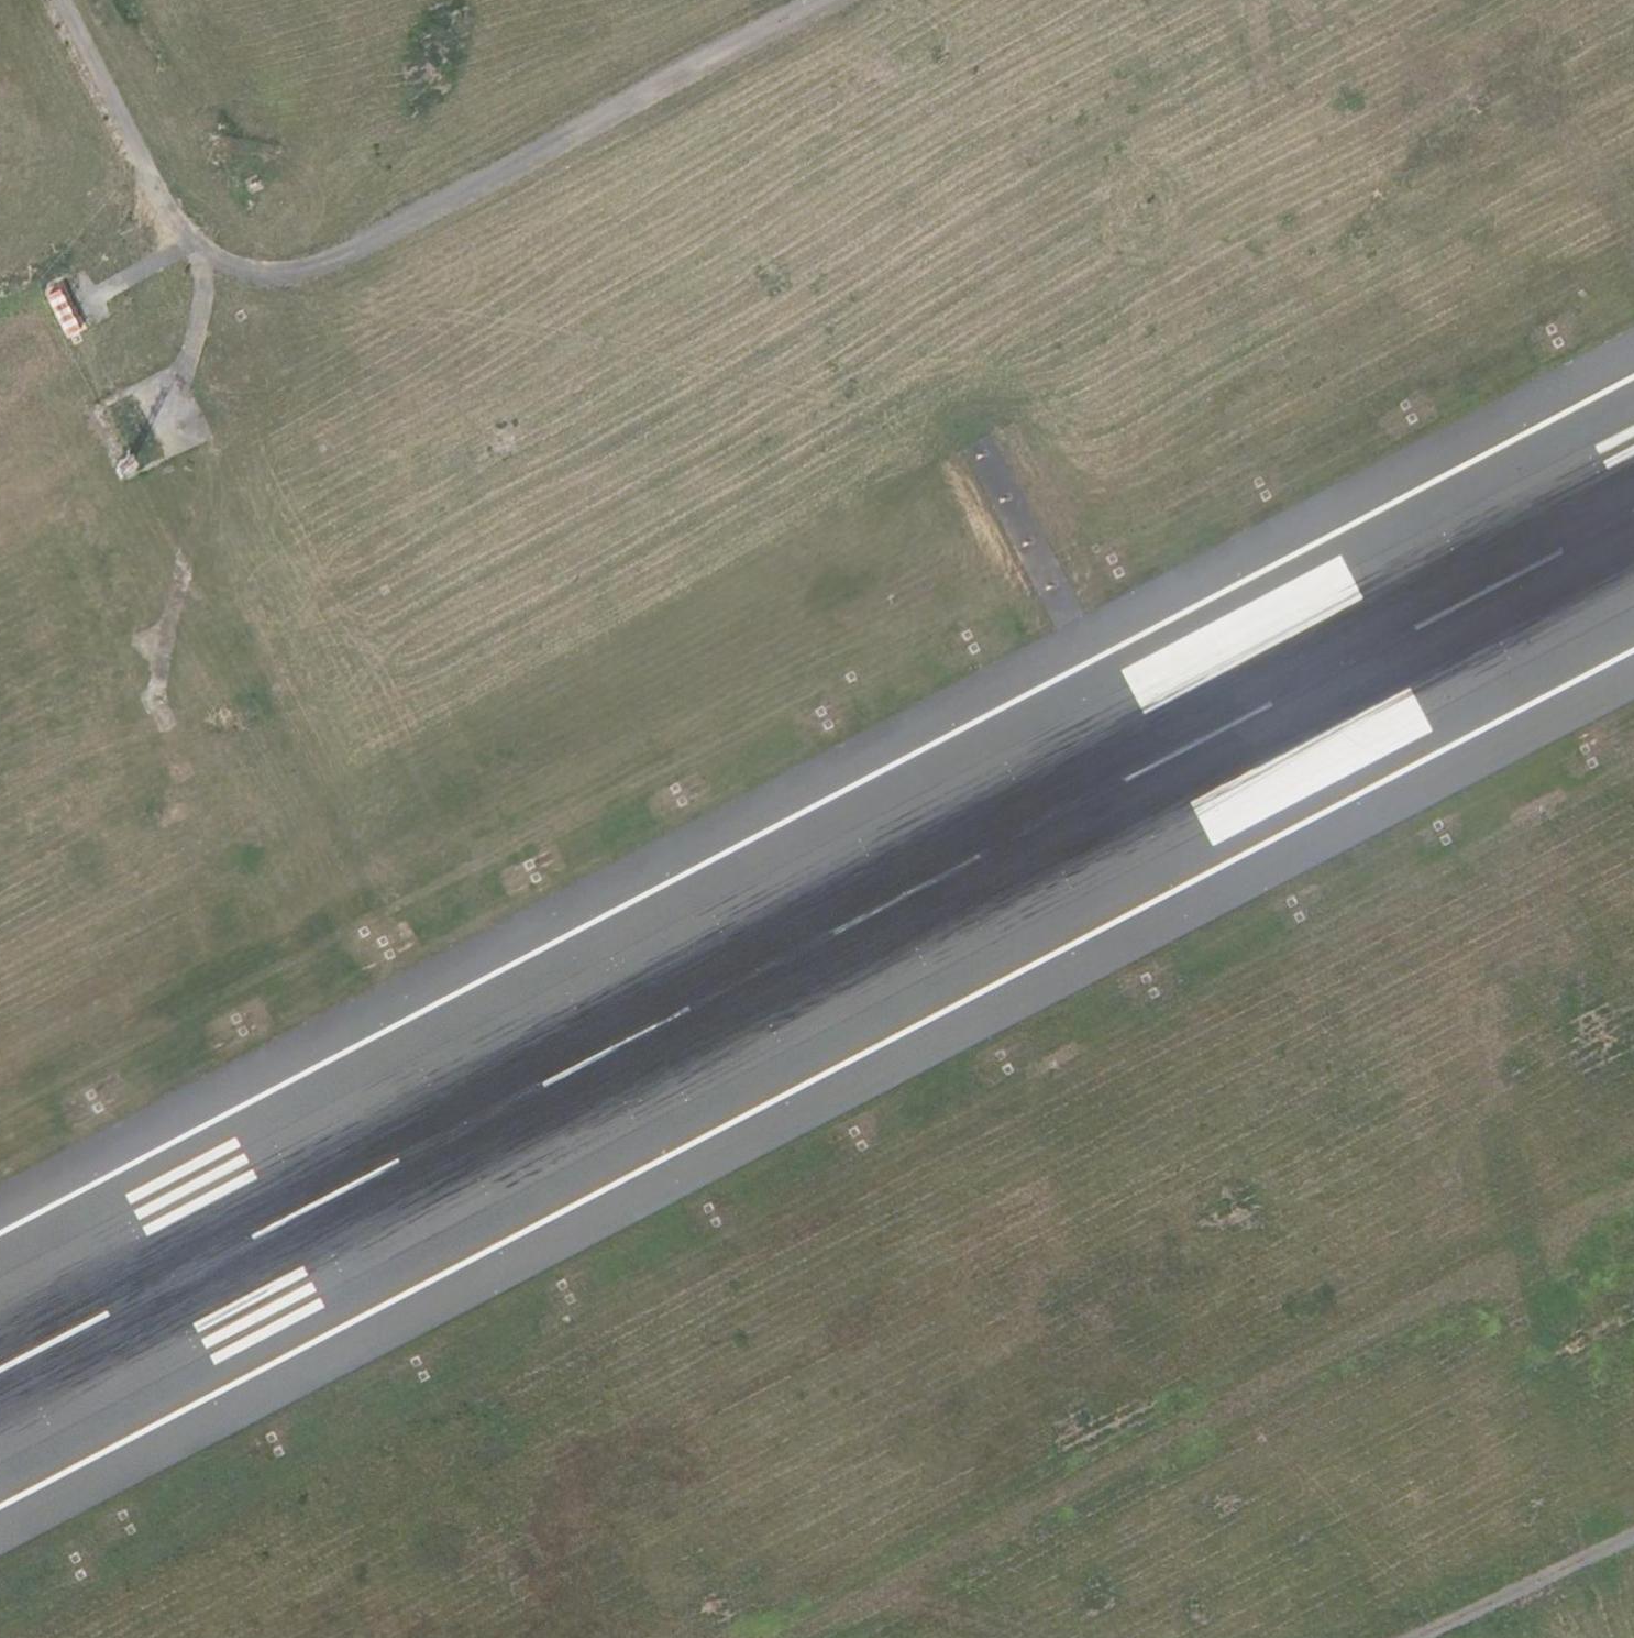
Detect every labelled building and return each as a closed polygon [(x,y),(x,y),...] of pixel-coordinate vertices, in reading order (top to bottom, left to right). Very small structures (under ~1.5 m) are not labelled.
[(76,279),(45,293),(61,326),(92,311),(76,279)]
